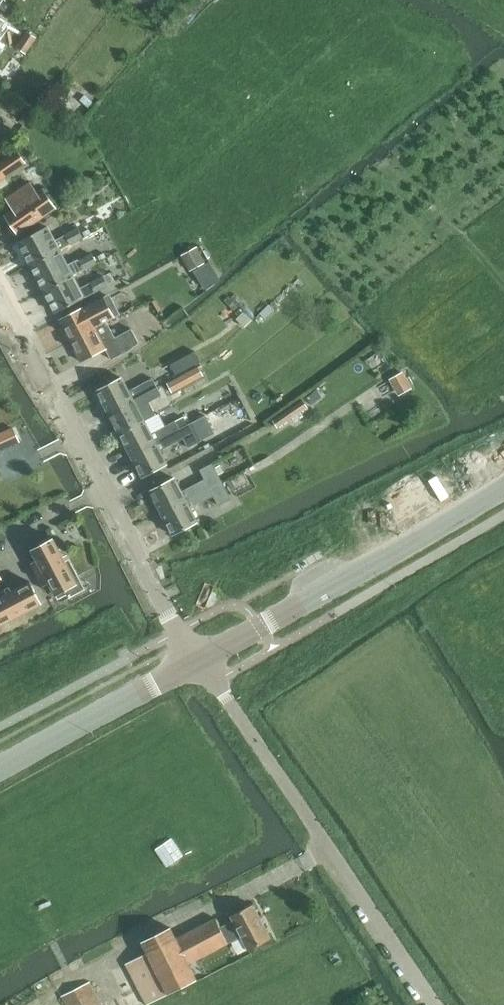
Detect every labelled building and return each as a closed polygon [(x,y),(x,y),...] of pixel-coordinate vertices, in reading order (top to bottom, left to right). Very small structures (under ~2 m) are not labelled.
[(26,56),(38,39),(28,32),(17,49),(26,56)] [(27,164),(18,152),(0,165),(0,182),(27,164)] [(38,194),(31,184),(6,200),(14,211),(6,217),(18,235),(57,209),(44,190),(38,194)] [(20,244),(31,267),(60,253),(60,251),(84,239),(78,229),(65,236),(66,237),(55,242),(48,229),(20,244)] [(190,272),(207,263),(198,247),(181,256),(190,272)] [(44,291),(73,277),(84,271),(97,265),(92,254),(79,261),(78,260),(67,266),(60,253),(31,267),(44,291)] [(211,263),(194,272),(205,291),(219,283),(222,281),(221,280),(219,277),(211,263)] [(28,276),(13,286),(25,305),(41,295),(28,276)] [(79,290),(73,277),(44,291),(55,312),(83,298),(95,293),(95,294),(109,287),(104,276),(90,284),(91,284),(79,290)] [(103,298),(59,321),(60,322),(70,341),(106,322),(120,315),(111,298),(105,301),(103,298)] [(152,311),(138,319),(151,343),(166,334),(152,311)] [(106,322),(70,341),(81,362),(105,349),(110,360),(128,351),(138,343),(130,329),(114,338),(106,322)] [(177,376),(201,363),(195,352),(171,365),(177,376)] [(171,392),(203,376),(198,368),(167,384),(171,392)] [(390,379),(399,395),(410,389),(402,373),(390,379)] [(107,414),(158,388),(153,379),(127,393),(121,380),(96,392),(107,414)] [(118,435),(143,423),(136,410),(162,396),(158,388),(107,414),(118,435)] [(278,429),(309,408),(303,400),(273,421),(278,429)] [(129,456),(180,430),(176,422),(149,436),(143,423),(118,435),(129,456)] [(192,424),(180,430),(129,456),(140,478),(165,465),(159,453),(184,440),(189,449),(202,442),(192,424)] [(0,435),(0,452),(17,445),(11,431),(0,435)] [(159,514),(222,482),(213,464),(200,471),(205,480),(179,494),(172,479),(148,491),(159,514)] [(231,486),(240,503),(258,493),(249,476),(231,486)] [(222,482),(159,514),(171,536),(194,524),(188,511),(215,497),(220,506),(231,500),(222,482)] [(77,589),(53,542),(32,553),(37,564),(30,568),(42,591),(49,587),(55,600),(77,589)] [(41,607),(30,586),(0,601),(0,628),(41,607)] [(170,873),(186,862),(174,844),(158,855),(170,873)] [(254,906),(232,917),(235,922),(221,929),(216,920),(177,940),(172,929),(143,944),(148,954),(127,965),(148,1004),(151,1004),(198,981),(190,965),(229,945),(229,944),(243,937),(250,951),(271,940),(254,906)] [(335,967),(343,962),(337,953),(329,958),(335,967)] [(91,983),(62,998),(66,1004),(102,1004),(91,983)]
